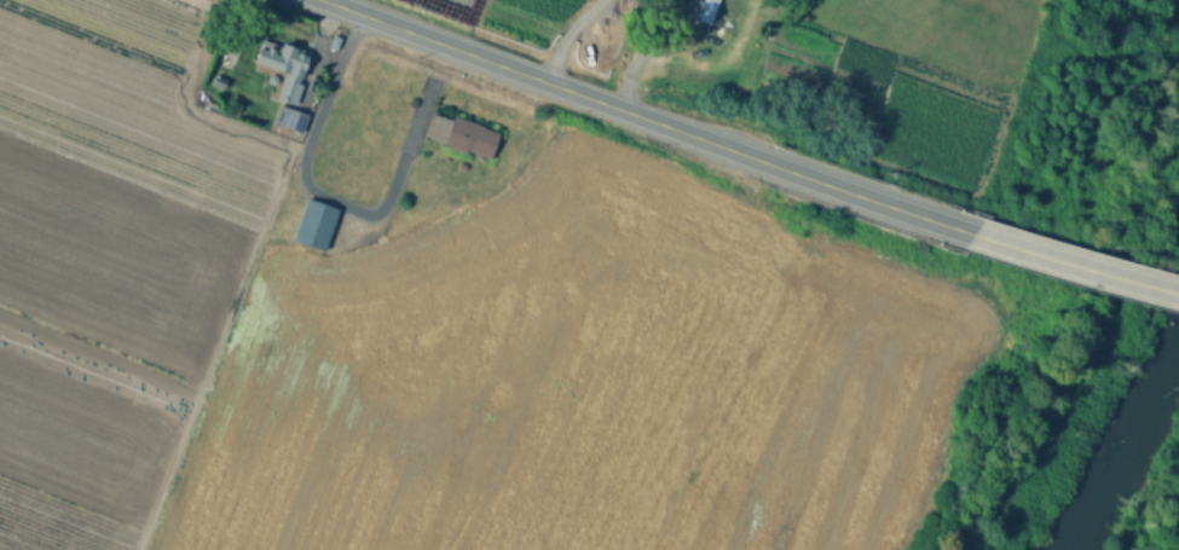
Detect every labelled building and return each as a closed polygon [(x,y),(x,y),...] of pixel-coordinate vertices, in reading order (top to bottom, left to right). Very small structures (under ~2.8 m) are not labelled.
[(682,23),(691,0),(719,0),(713,16),(729,22),(723,37),(682,23)] [(302,81),(291,104),(277,98),(288,74),(254,58),(264,37),(308,57),(299,80),(302,81)] [(307,117),(300,133),(274,122),(282,106),(307,117)] [(450,120),(440,139),(429,134),(439,114),(450,120)] [(496,139),(487,157),(466,146),(462,155),(440,144),(452,118),(496,139)] [(337,210),(323,249),(294,238),(308,199),(337,210)]
